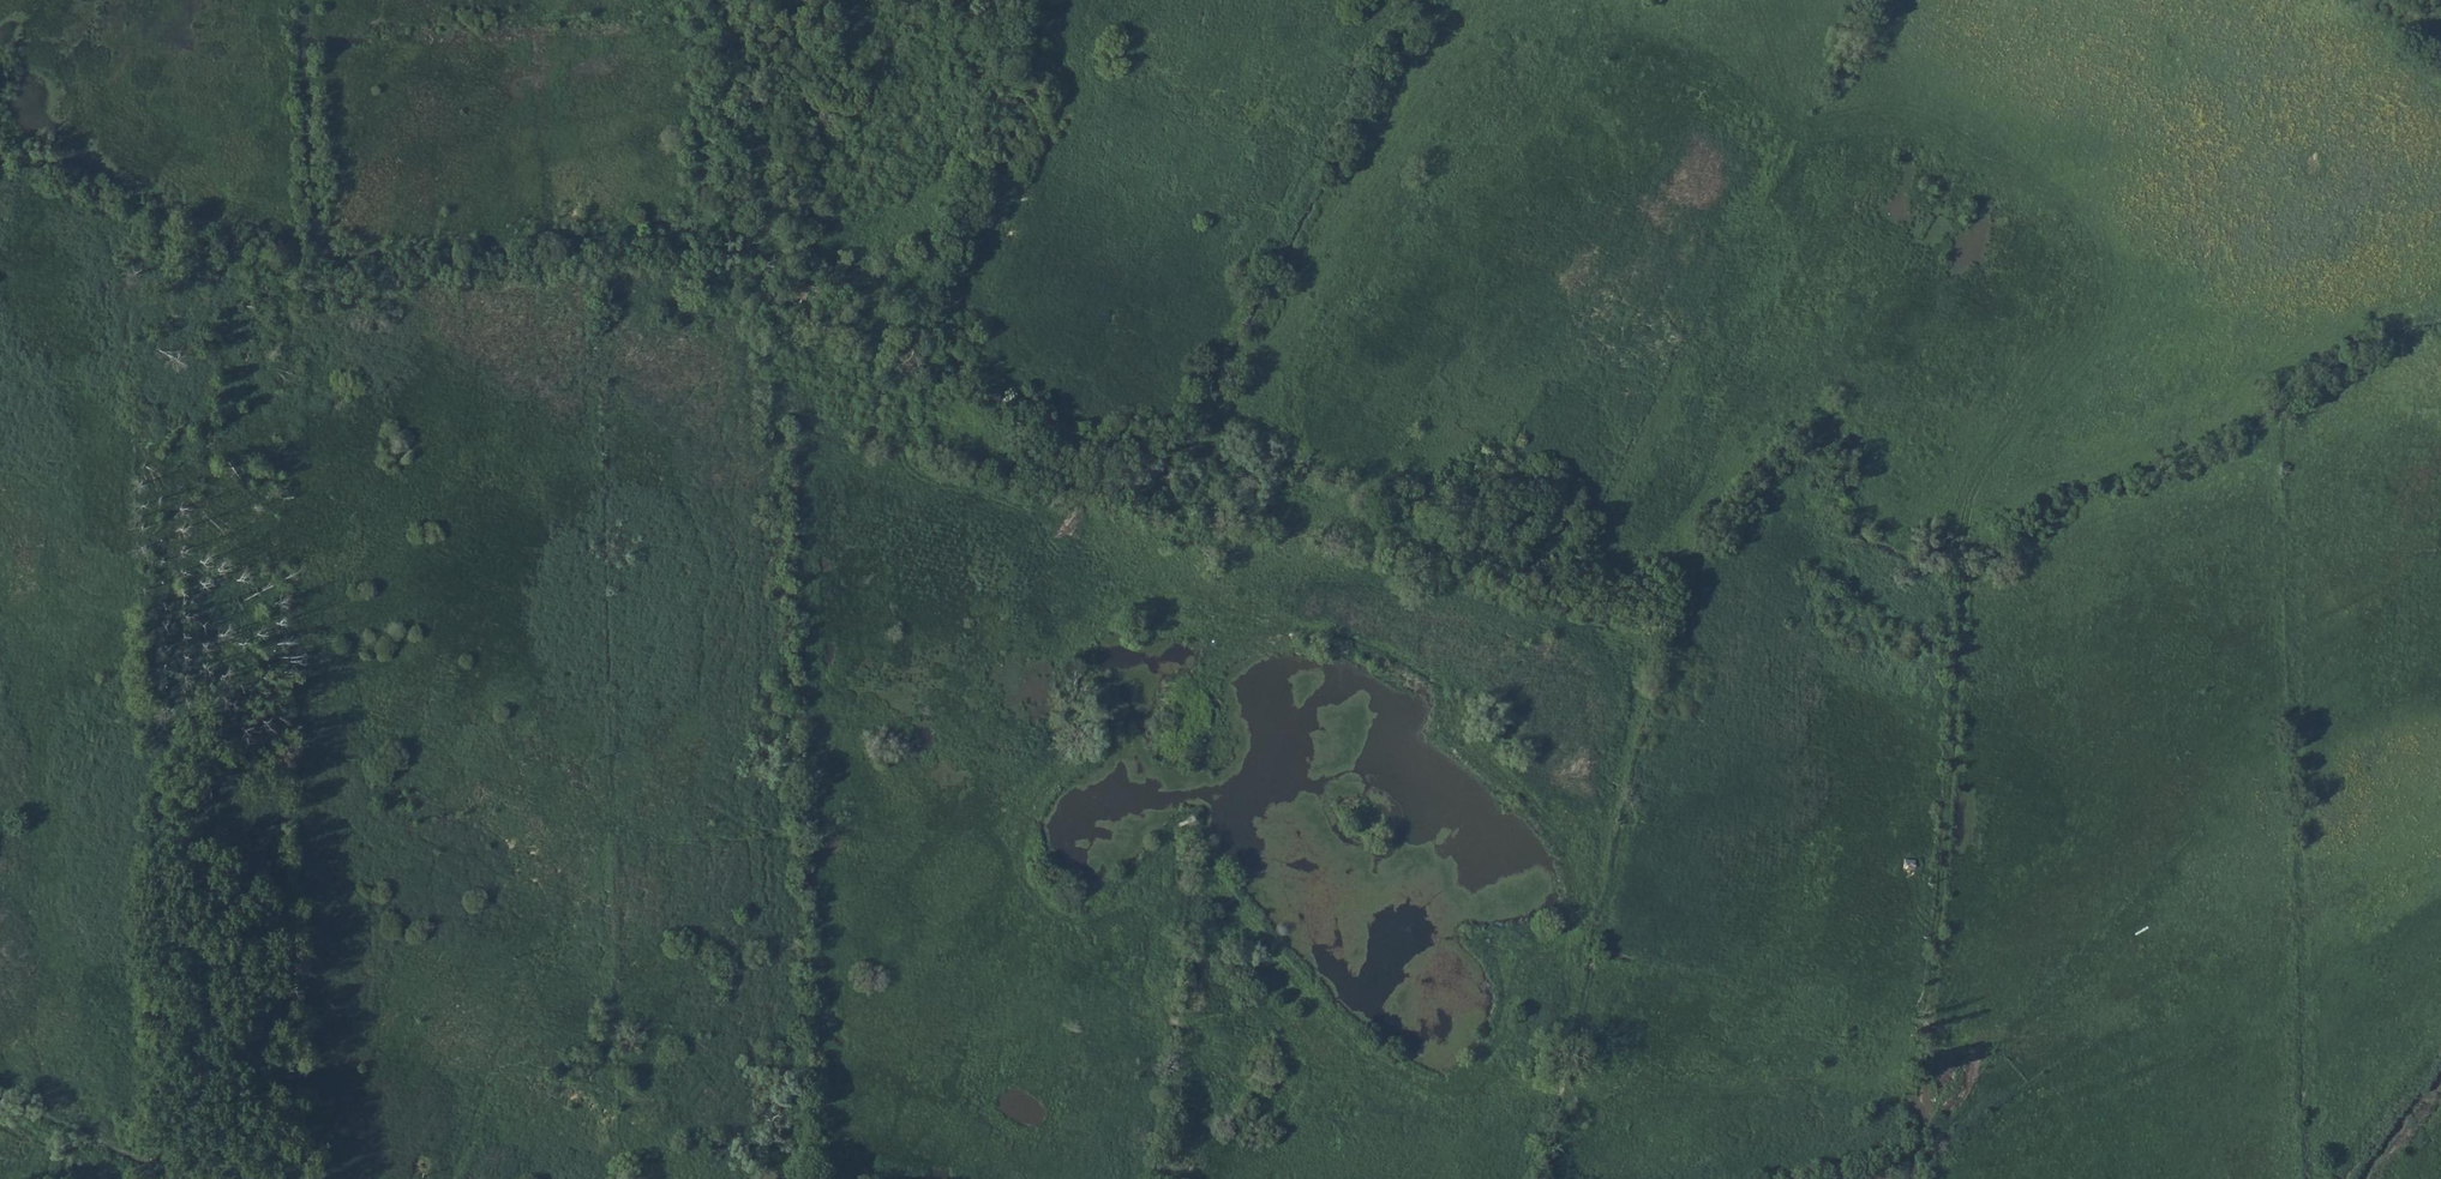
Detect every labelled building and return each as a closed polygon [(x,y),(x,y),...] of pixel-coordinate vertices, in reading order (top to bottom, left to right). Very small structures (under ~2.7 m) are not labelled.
[(769,287),(763,302),(776,307),(781,291),(769,287)]
